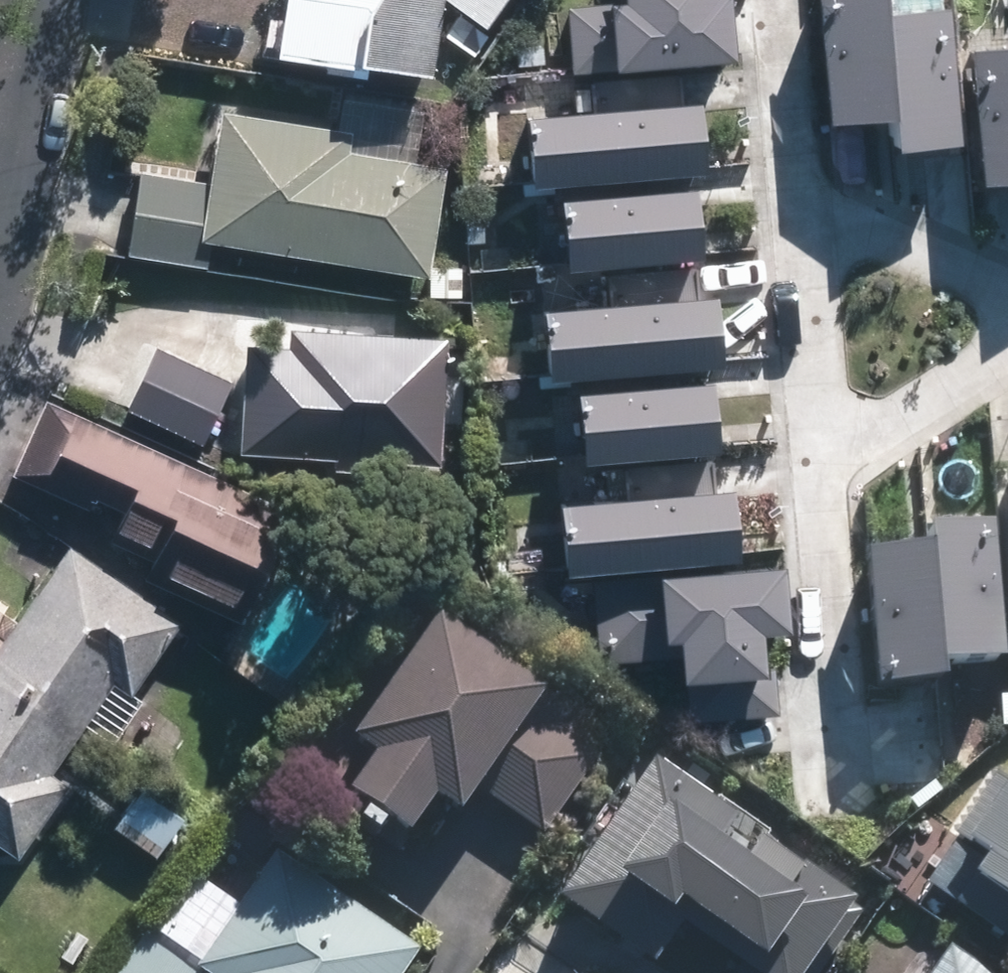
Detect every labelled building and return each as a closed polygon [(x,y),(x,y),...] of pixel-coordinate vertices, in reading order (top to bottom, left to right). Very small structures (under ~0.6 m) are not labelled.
[(262,56),(357,71),(359,66),(424,76),(435,0),(271,0),(262,56)] [(477,24),(494,0),(443,0),(477,24)] [(618,68),(733,59),(728,0),(612,0),(618,68)] [(882,19),(881,0),(824,0),(834,115),(891,110),(882,19)] [(894,148),(954,142),(942,14),(882,19),(894,148)] [(974,53),(985,176),(1007,174),(1007,49),(974,53)] [(701,102),(528,118),(535,187),(707,172),(701,102)] [(224,111),(213,181),(206,243),(420,275),(438,164),(343,149),(346,130),(224,111)] [(203,266),(206,243),(213,181),(132,169),(120,254),(203,266)] [(697,186),(563,200),(566,268),(704,258),(697,186)] [(459,264),(425,264),(426,297),(459,297),(459,264)] [(724,361),(717,294),(544,311),(550,378),(724,361)] [(232,452),(436,463),(443,334),(283,325),(282,345),(237,342),(232,452)] [(229,379),(152,344),(122,408),(200,444),(229,379)] [(713,381),(577,392),(583,461),(719,449),(713,381)] [(293,508),(47,398),(13,474),(91,509),(95,500),(120,511),(106,542),(151,561),(143,579),(241,623),(293,508)] [(734,486),(560,503),(567,573),(741,557),(734,486)] [(998,662),(986,534),(926,539),(938,667),(998,662)] [(173,631),(63,556),(0,647),(0,679),(80,734),(111,690),(126,700),(173,631)] [(786,562),(659,574),(665,638),(683,636),(690,720),(779,712),(775,663),(767,664),(765,630),(792,628),(786,562)] [(941,700),(938,667),(929,577),(873,582),(884,705),(941,700)] [(430,620),(342,745),(365,760),(337,800),(398,842),(426,803),(449,820),(471,789),(537,836),(591,757),(548,727),(559,711),(430,620)] [(66,796),(46,783),(80,734),(0,679),(0,859),(15,869),(66,796)] [(662,753),(553,898),(653,972),(670,972),(698,936),(748,972),(814,972),(866,904),(662,753)] [(932,882),(1007,930),(1007,771),(1005,769),(932,882)] [(156,850),(186,806),(143,778),(122,809),(113,821),(156,850)] [(276,849),(202,957),(150,921),(115,972),(401,972),(419,946),(276,849)] [(948,941),(926,972),(996,972),(948,941)]
